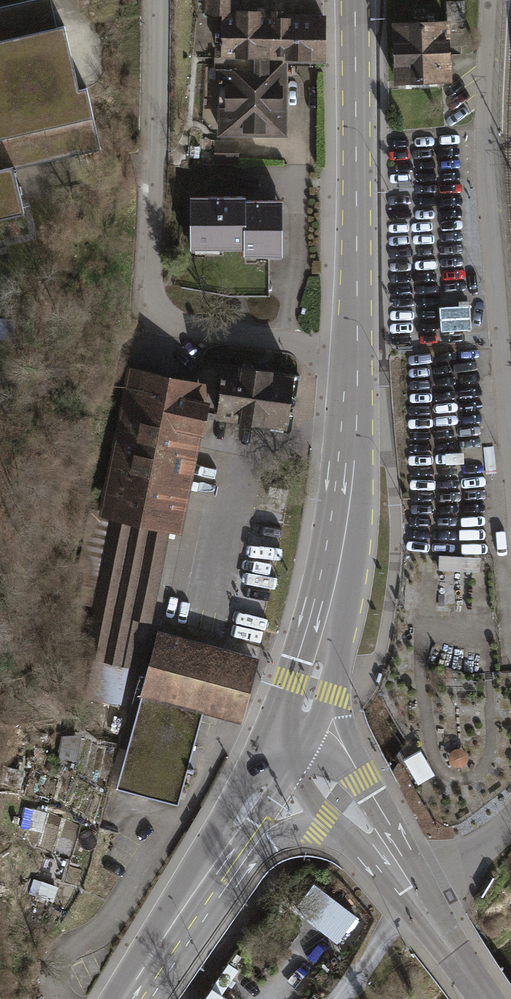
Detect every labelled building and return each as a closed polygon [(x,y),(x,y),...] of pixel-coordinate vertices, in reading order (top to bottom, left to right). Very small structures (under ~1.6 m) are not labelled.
[(0,6),(0,219),(23,214),(13,168),(101,148),(87,87),(79,89),(64,25),(56,27),(50,0),(28,0),(0,6)] [(207,13),(223,13),(223,11),(242,11),(242,0),(207,0),(207,13)] [(242,11),(223,11),(223,13),(221,132),(284,133),(284,58),(324,58),(324,18),(281,18),(282,3),(265,3),(265,11),(242,11)] [(447,21),(395,23),(397,81),(449,79),(447,21)] [(282,196),(190,197),(190,243),(221,243),(221,249),(282,249),(282,196)] [(293,375),(226,365),(218,415),(285,425),(293,375)] [(195,385),(142,375),(114,514),(167,525),(195,385)] [(255,662),(158,636),(118,787),(177,803),(203,706),(241,716),(255,662)] [(420,785),(435,777),(422,754),(407,762),(420,785)] [(58,883),(84,881),(82,850),(34,853),(37,901),(59,900),(58,883)] [(358,918),(314,887),(294,915),(337,946),(358,918)] [(227,965),(203,998),(226,998),(222,996),(238,973),(227,965)]
